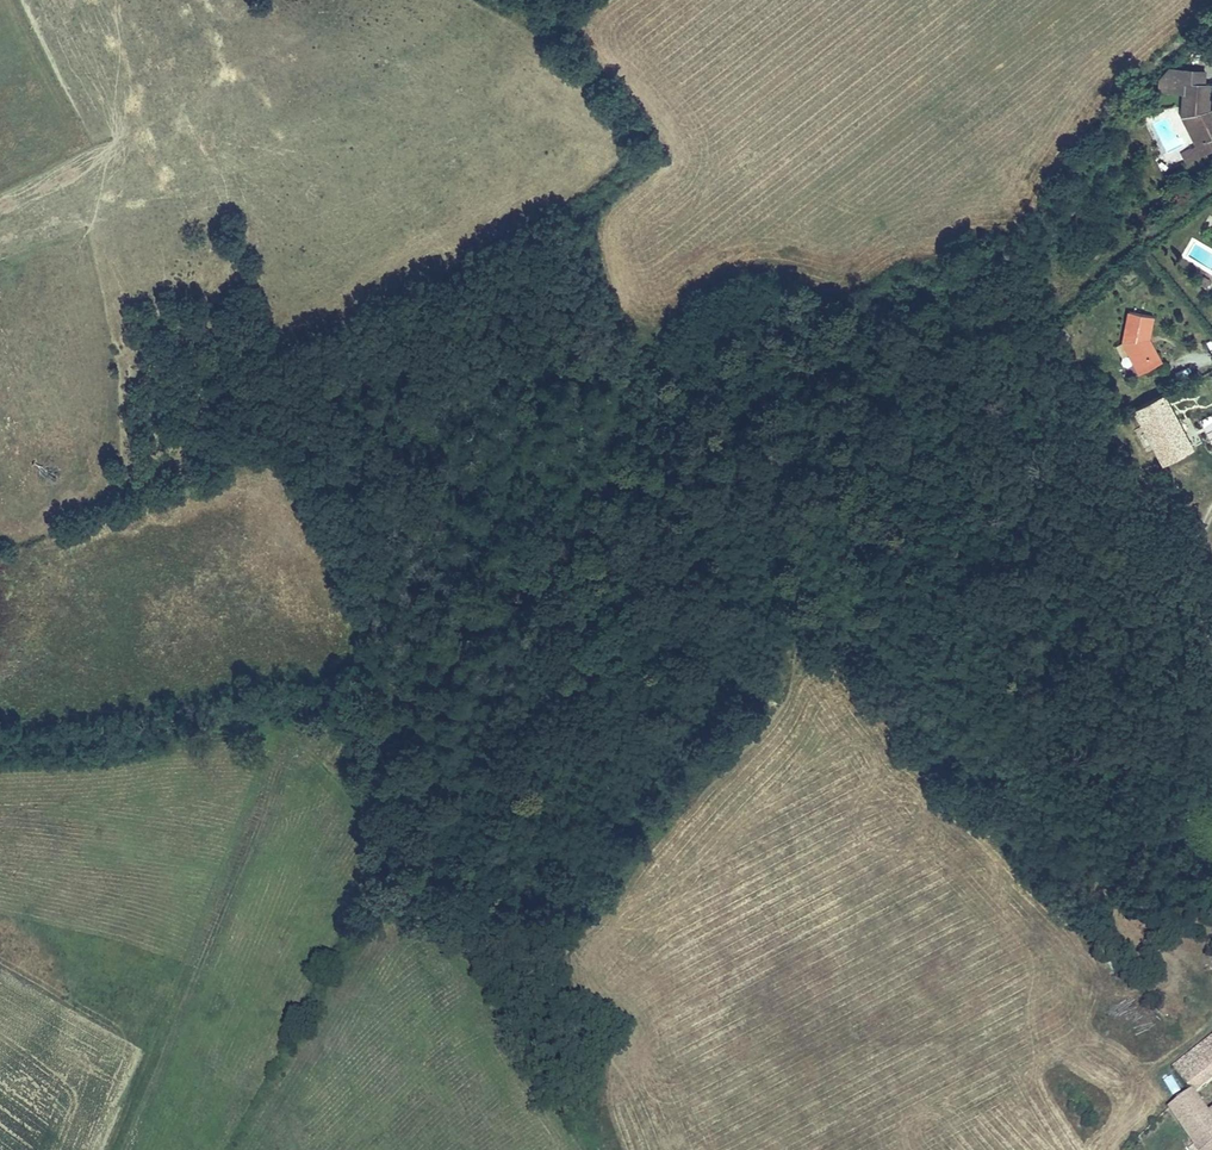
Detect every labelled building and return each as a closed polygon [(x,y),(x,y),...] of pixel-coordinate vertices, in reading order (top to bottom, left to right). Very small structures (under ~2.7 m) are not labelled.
[(1186,125),(1194,121),(1202,138),(1211,133),(1211,113),(1209,115),(1204,105),(1207,79),(1186,77),(1180,113),(1186,125)] [(1204,105),(1209,115),(1211,113),(1211,104),(1211,101),(1204,105)] [(1194,121),(1186,125),(1193,141),(1202,138),(1194,121)] [(1193,141),(1198,151),(1211,145),(1211,133),(1202,138),(1193,141)] [(1124,337),(1134,361),(1157,352),(1150,335),(1155,312),(1131,306),(1124,337)] [(1157,352),(1134,361),(1138,372),(1160,362),(1157,352)] [(1191,445),(1171,403),(1165,390),(1135,404),(1143,421),(1161,459),(1191,445)] [(1178,1073),(1191,1091),(1175,1104),(1169,1110),(1198,1149),(1211,1149),(1211,1109),(1210,1110),(1195,1088),(1211,1075),(1211,1037),(1193,1052),(1173,1067),(1178,1073)]
